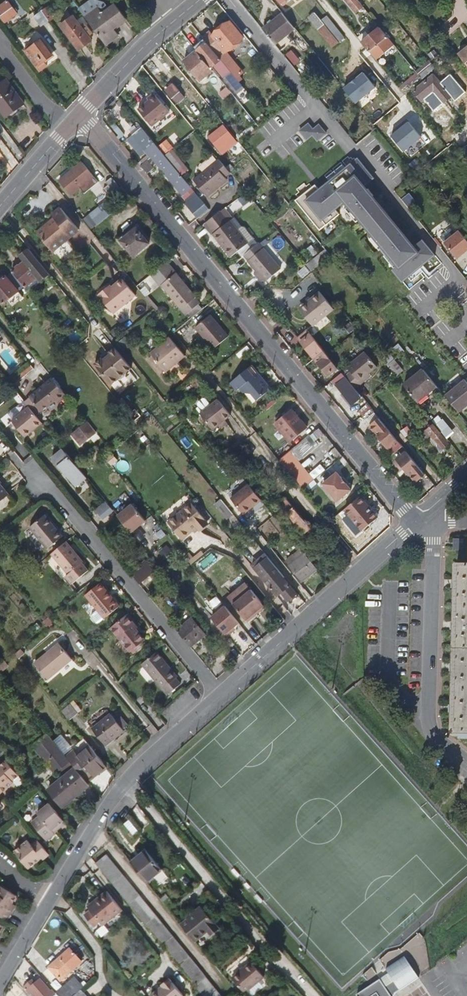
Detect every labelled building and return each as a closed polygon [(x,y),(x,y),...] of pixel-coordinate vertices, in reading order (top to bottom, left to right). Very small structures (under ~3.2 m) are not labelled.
[(8,0),(0,6),(0,10),(3,14),(0,16),(7,26),(11,23),(9,20),(18,14),(8,0)] [(114,28),(126,18),(115,3),(103,12),(98,6),(85,16),(106,44),(118,34),(114,28)] [(50,21),(42,10),(34,16),(42,27),(50,21)] [(340,42),(320,19),(315,12),(309,17),(334,47),(340,42)] [(275,44),(295,28),(283,14),(263,29),(275,44)] [(92,41),(89,36),(92,33),(86,24),(82,26),(74,16),(62,26),(79,50),(92,41)] [(395,46),(381,28),(362,42),(377,60),(395,46)] [(226,53),(235,47),(221,31),(204,44),(200,39),(193,46),(197,51),(210,66),(220,58),(226,53)] [(53,55),(42,40),(33,46),(32,44),(25,49),(37,66),(53,55)] [(466,69),(466,48),(457,56),(466,69)] [(210,66),(197,51),(185,60),(201,80),(213,70),(210,66)] [(242,72),(226,53),(220,58),(230,71),(235,77),(242,72)] [(357,103),(377,86),(363,70),(343,88),(357,103)] [(244,88),(235,77),(230,71),(224,76),(234,88),(236,86),(240,91),(244,88)] [(412,85),(421,77),(420,75),(418,73),(400,88),(401,90),(410,83),(412,85)] [(452,96),(434,75),(415,91),(422,101),(434,91),(444,103),(452,96)] [(6,80),(0,84),(0,109),(6,116),(24,104),(6,80)] [(177,103),(184,96),(174,84),(166,90),(177,103)] [(153,126),(170,112),(154,93),(148,98),(150,100),(139,109),(153,126)] [(391,135),(409,158),(427,143),(410,120),(391,135)] [(318,140),(326,133),(319,124),(313,129),(309,123),(300,130),(307,139),(313,134),(318,140)] [(238,143),(223,125),(209,136),(210,137),(209,138),(218,149),(219,148),(223,154),(238,143)] [(235,138),(238,141),(249,132),(247,129),(235,138)] [(160,150),(144,131),(132,139),(146,156),(152,152),(154,155),(160,150)] [(188,171),(164,140),(158,146),(182,175),(188,171)] [(192,189),(160,150),(154,155),(186,193),(191,189),(192,189)] [(415,246),(373,196),(375,194),(370,187),(368,189),(365,186),(375,178),(358,158),(320,190),(316,185),(297,201),(321,231),(340,215),(337,210),(347,202),(351,207),(347,210),(357,222),(360,219),(384,247),(381,250),(386,256),(389,254),(399,265),(393,270),(402,281),(435,254),(423,240),(415,246)] [(228,180),(225,176),(230,172),(220,159),(194,180),(207,196),(228,180)] [(140,166),(146,173),(152,168),(146,161),(140,166)] [(88,180),(94,176),(83,162),(59,181),(71,195),(84,184),(88,180)] [(120,189),(111,178),(106,182),(115,193),(120,189)] [(92,185),(88,180),(84,184),(88,189),(92,185)] [(115,193),(106,182),(101,186),(110,197),(115,193)] [(209,208),(195,191),(194,192),(189,196),(184,200),(198,217),(209,208)] [(100,205),(89,215),(97,224),(108,214),(100,205)] [(52,252),(78,231),(60,209),(51,216),(54,219),(36,232),(52,252)] [(232,217),(225,209),(222,210),(229,220),(230,219),(232,217)] [(237,228),(230,219),(229,220),(222,210),(215,214),(206,222),(214,232),(213,233),(220,242),(222,240),(233,254),(238,250),(248,241),(237,228)] [(260,243),(245,225),(242,224),(237,228),(248,241),(238,250),(242,254),(244,252),(260,243)] [(149,243),(137,228),(130,234),(128,232),(120,238),(134,256),(149,243)] [(466,251),(466,239),(460,231),(445,244),(458,259),(466,251)] [(284,268),(288,264),(265,239),(261,243),(284,268)] [(279,270),(260,245),(246,254),(267,280),(279,270)] [(311,270),(331,255),(327,250),(325,248),(306,264),(311,270)] [(49,274),(29,249),(20,256),(27,263),(21,268),(19,265),(12,270),(12,271),(24,286),(25,287),(37,277),(41,281),(49,274)] [(267,280),(246,254),(242,256),(264,282),(267,280)] [(161,284),(175,272),(169,265),(155,277),(161,284)] [(351,280),(360,272),(356,267),(346,274),(351,280)] [(12,271),(0,281),(0,300),(3,303),(24,286),(12,271)] [(199,301),(175,272),(161,284),(184,313),(186,311),(190,316),(202,306),(198,302),(199,301)] [(296,286),(284,294),(292,307),(313,293),(310,288),(319,282),(313,274),(296,285),(296,286)] [(112,311),(134,294),(121,277),(110,286),(107,288),(105,286),(97,292),(112,311)] [(147,278),(138,285),(147,296),(156,289),(147,278)] [(312,327),(333,311),(319,293),(311,299),(313,302),(300,312),(312,327)] [(300,312),(313,302),(311,299),(298,310),(300,312)] [(214,348),(228,336),(211,315),(196,327),(214,348)] [(338,367),(311,334),(301,342),(310,354),(328,376),(338,367)] [(184,356),(169,336),(150,352),(165,371),(184,356)] [(124,371),(130,366),(113,346),(107,351),(108,352),(102,358),(100,356),(93,362),(110,382),(117,377),(119,377),(124,373),(124,371)] [(370,374),(378,368),(366,353),(348,367),(352,372),(346,377),(347,378),(356,390),(363,384),(361,381),(370,374)] [(404,372),(395,361),(389,366),(398,378),(404,372)] [(13,386),(33,369),(31,365),(10,382),(13,386)] [(269,390),(261,379),(259,378),(258,378),(256,376),(257,374),(258,373),(252,365),(231,382),(237,390),(240,388),(245,393),(253,395),(258,400),(269,390)] [(417,402),(437,386),(424,370),(404,386),(412,395),(417,402)] [(271,389),(258,373),(257,374),(256,376),(258,378),(259,378),(261,379),(269,390),(271,389)] [(363,384),(372,377),(370,374),(361,381),(363,384)] [(66,394),(53,378),(30,395),(41,409),(55,399),(57,401),(66,394)] [(356,390),(347,378),(337,386),(353,405),(363,398),(361,396),(356,390)] [(466,406),(466,381),(466,380),(446,397),(459,412),(466,406)] [(230,415),(218,399),(200,413),(212,429),(230,415)] [(24,436),(42,422),(29,406),(12,420),(24,436)] [(307,428),(292,409),(276,422),(290,441),(307,428)] [(398,442),(380,419),(370,427),(373,430),(389,450),(398,442)] [(97,432),(89,422),(82,427),(90,438),(97,432)] [(448,444),(433,425),(424,432),(430,440),(433,437),(443,448),(448,444)] [(90,438),(82,427),(78,431),(85,441),(90,438)] [(80,445),(85,441),(78,431),(73,434),(80,445)] [(287,470),(318,445),(309,434),(278,459),(287,470)] [(87,477),(63,448),(52,458),(75,486),(87,477)] [(425,475),(406,452),(396,459),(415,483),(425,475)] [(321,464),(311,472),(315,477),(325,469),(321,464)] [(342,478),(337,473),(323,484),(337,501),(352,490),(346,483),(342,478)] [(243,512),(260,498),(247,482),(230,497),(243,512)] [(0,485),(0,502),(9,495),(0,485)] [(283,510),(291,504),(286,497),(277,504),(283,510)] [(377,518),(360,497),(345,509),(362,530),(377,518)] [(233,513),(221,498),(214,504),(226,518),(233,513)] [(97,512),(107,503),(105,500),(95,509),(97,512)] [(103,519),(113,510),(107,503),(97,512),(103,519)] [(208,522),(192,503),(191,504),(207,523),(208,522)] [(125,525),(131,532),(145,520),(132,504),(117,515),(119,517),(125,525)] [(193,530),(197,527),(199,529),(207,523),(191,504),(168,522),(182,539),(193,530)] [(311,528),(294,507),(287,512),(304,533),(311,528)] [(63,537),(46,515),(31,527),(49,549),(63,537)] [(119,517),(112,524),(117,531),(125,525),(119,517)] [(268,540),(282,529),(272,517),(258,528),(268,540)] [(89,572),(83,564),(84,563),(76,553),(75,554),(69,548),(71,547),(67,542),(52,554),(69,575),(66,577),(73,585),(89,572)] [(304,580),(318,568),(304,552),(290,563),(304,580)] [(297,594),(283,578),(285,577),(268,556),(253,568),(276,596),(281,591),(289,600),(297,594)] [(159,577),(146,561),(140,565),(142,567),(132,575),(144,589),(159,577)] [(304,580),(290,563),(288,565),(302,581),(304,580)] [(458,563),(454,728),(466,728),(466,563),(458,563)] [(121,608),(102,584),(87,595),(107,619),(121,608)] [(252,612),(263,604),(250,588),(232,603),(246,620),(254,614),(252,612)] [(216,595),(210,602),(218,610),(224,603),(216,595)] [(226,604),(211,616),(227,636),(242,624),(226,604)] [(254,614),(264,606),(263,604),(252,612),(254,614)] [(147,642),(135,627),(136,626),(128,616),(113,628),(133,652),(143,645),(147,642)] [(205,634),(191,617),(177,629),(190,646),(205,634)] [(48,680),(70,661),(57,645),(35,664),(48,680)] [(135,655),(145,647),(143,645),(133,652),(135,655)] [(17,658),(24,652),(21,648),(14,654),(17,658)] [(178,679),(157,652),(142,665),(163,691),(165,689),(170,695),(181,686),(177,680),(178,679)] [(77,715),(68,705),(61,711),(66,718),(69,721),(77,715)] [(124,732),(110,715),(92,730),(103,744),(108,740),(110,742),(124,732)] [(69,801),(90,784),(82,775),(67,757),(49,734),(34,746),(56,773),(60,770),(63,773),(66,770),(68,772),(54,783),(69,801)] [(105,766),(91,748),(85,753),(84,752),(78,756),(75,751),(67,757),(82,775),(89,770),(94,775),(105,766)] [(8,757),(1,763),(0,764),(0,789),(1,791),(15,780),(14,779),(21,773),(8,757)] [(69,801),(54,783),(49,787),(63,805),(69,801)] [(51,825),(58,820),(60,823),(67,817),(50,797),(36,808),(39,811),(31,817),(46,835),(54,828),(51,825)] [(54,828),(60,823),(58,820),(51,825),(54,828)] [(139,831),(130,820),(125,824),(134,836),(139,831)] [(42,854),(49,848),(38,835),(31,841),(28,836),(15,847),(29,864),(42,854)] [(162,869),(147,850),(131,863),(147,881),(162,869)] [(106,855),(96,863),(203,995),(221,995),(106,855)] [(17,893),(1,883),(0,884),(0,914),(8,918),(14,907),(11,904),(12,902),(17,893)] [(121,910),(106,891),(98,897),(100,900),(89,908),(91,910),(100,922),(103,925),(121,910)] [(212,934),(220,927),(204,908),(196,914),(196,915),(183,926),(197,943),(210,933),(212,934)] [(100,922),(91,910),(85,915),(95,926),(100,922)] [(49,965),(67,949),(63,945),(46,961),(49,965)] [(82,962),(70,949),(49,968),(61,981),(82,962)] [(404,958),(385,971),(393,982),(384,988),(379,981),(358,995),(395,995),(397,993),(418,979),(404,958)] [(270,982),(254,964),(245,971),(261,990),(270,982)] [(245,971),(235,980),(248,995),(253,995),(261,990),(245,971)] [(173,978),(164,986),(165,988),(155,995),(183,995),(186,994),(173,978)] [(80,990),(72,980),(57,993),(59,995),(74,995),(80,990)] [(165,988),(164,986),(152,995),(153,995),(155,995),(165,988)]
